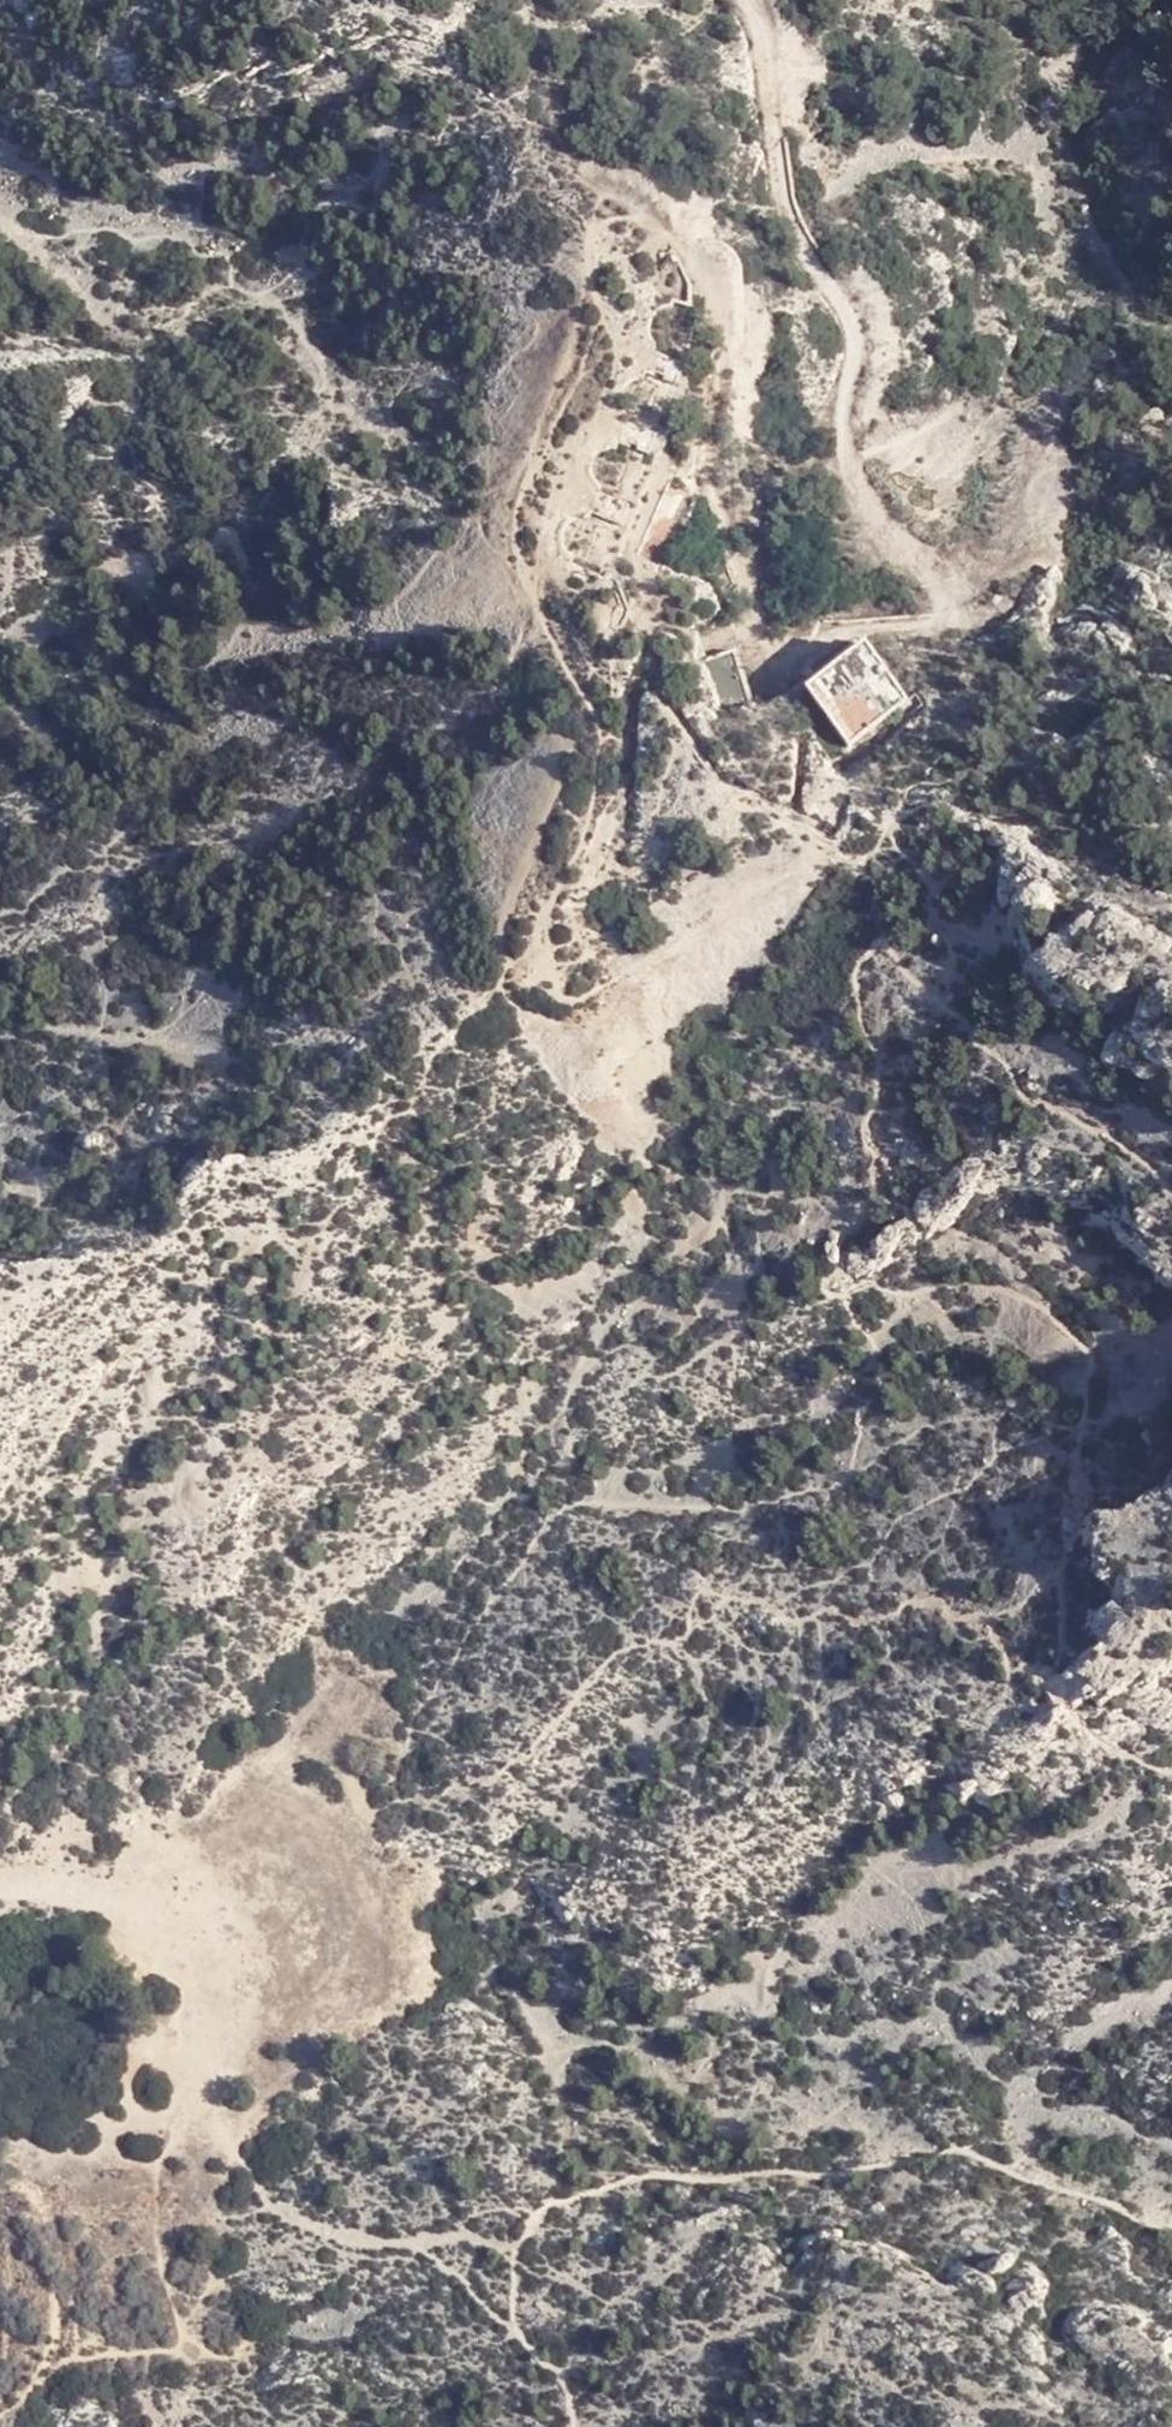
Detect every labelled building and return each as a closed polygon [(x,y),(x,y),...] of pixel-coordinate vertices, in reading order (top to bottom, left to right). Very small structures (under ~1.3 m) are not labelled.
[(618,584),(588,596),(598,622),(628,611),(618,584)] [(999,605),(1009,614),(1021,599),(1011,591),(999,605)] [(848,743),(910,699),(867,638),(804,682),(848,743)] [(722,701),(725,711),(755,701),(737,644),(720,651),(706,658),(722,701)]
